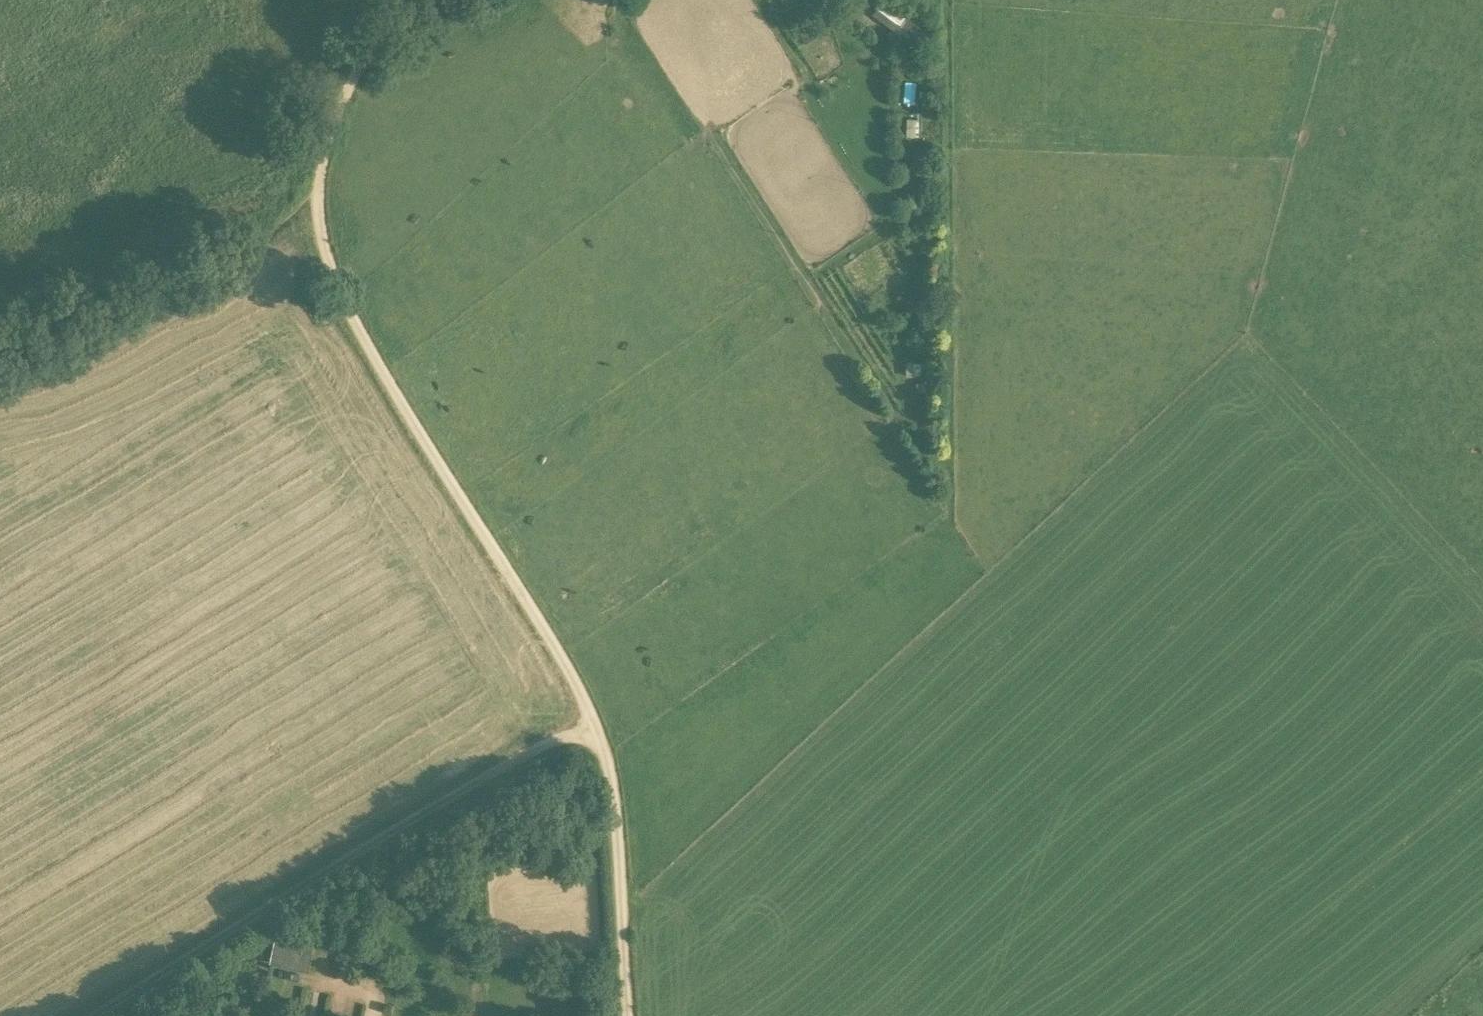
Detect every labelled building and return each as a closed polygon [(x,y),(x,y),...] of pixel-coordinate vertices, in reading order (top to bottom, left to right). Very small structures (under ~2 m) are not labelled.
[(275,931),(269,963),(293,968),(300,936),(275,931)]
